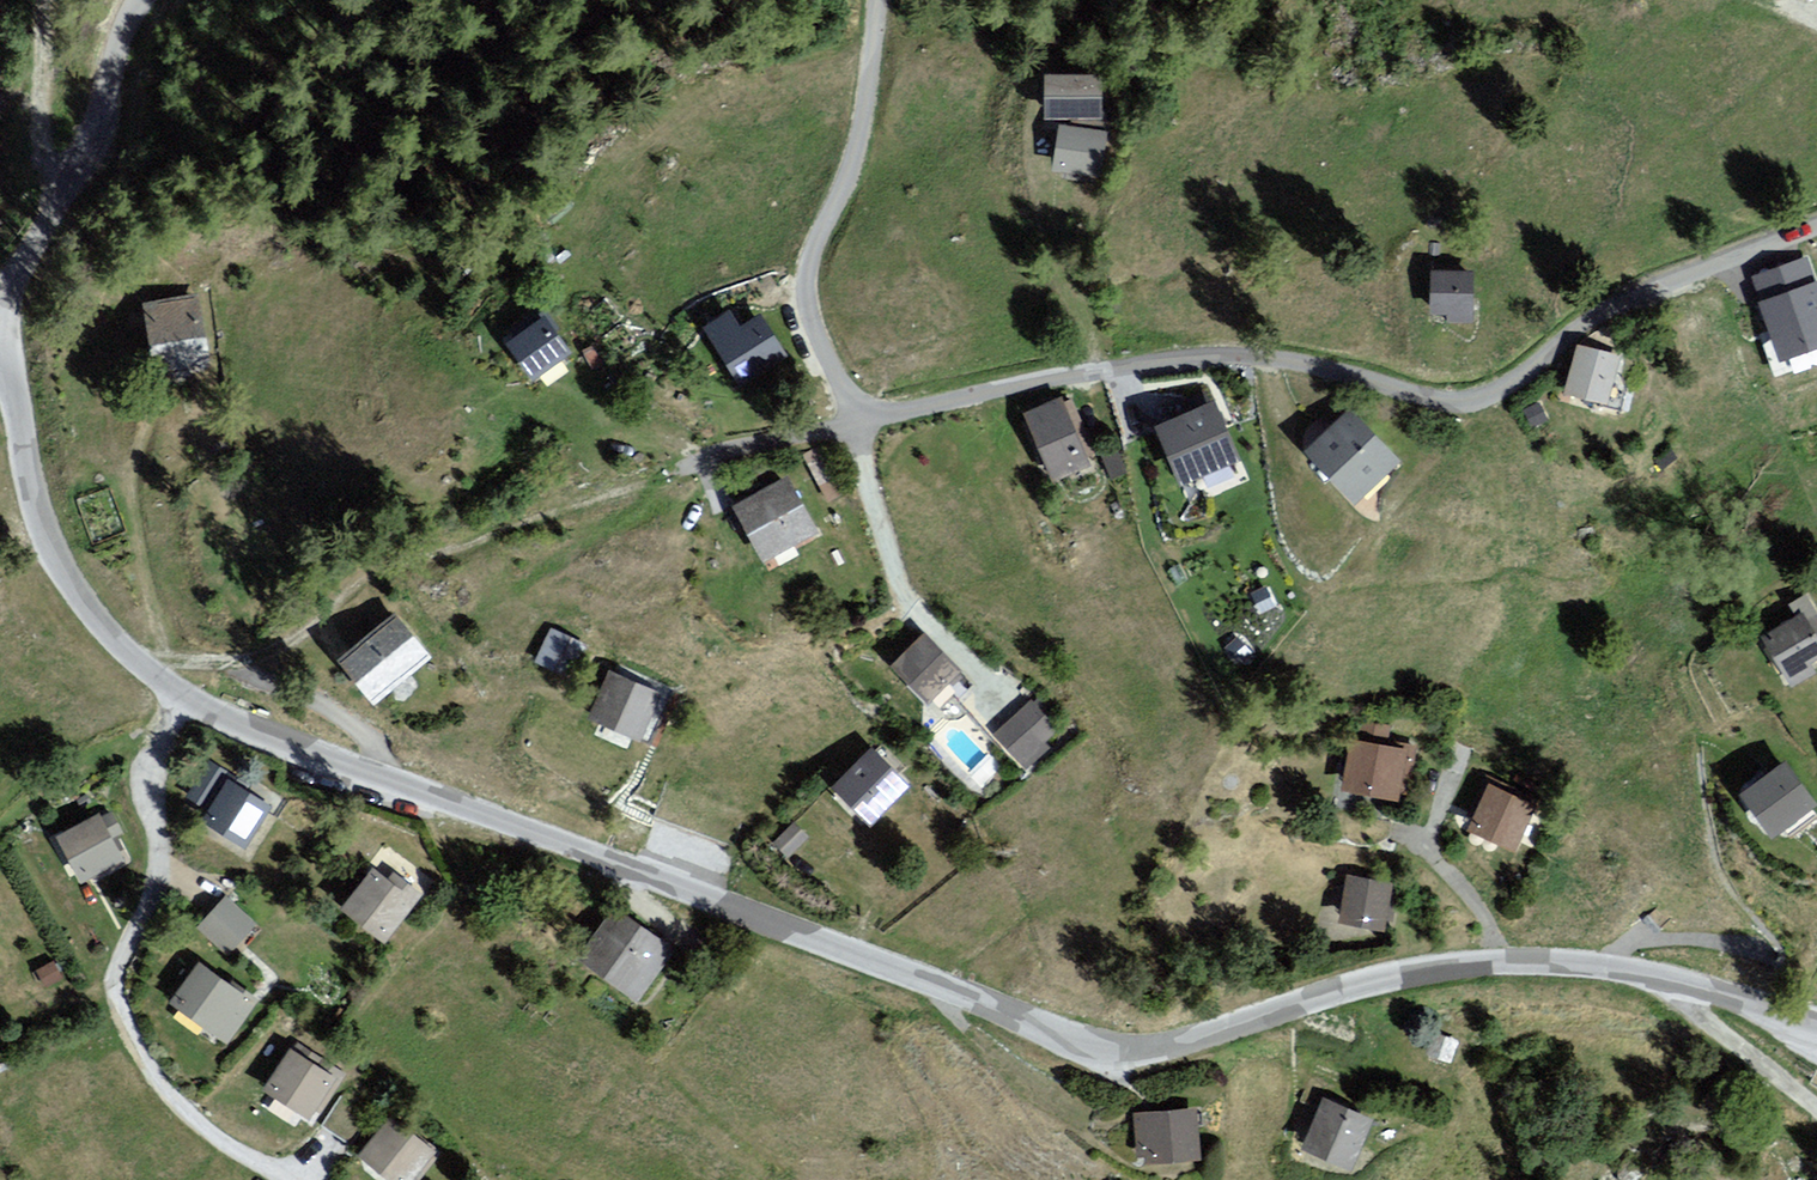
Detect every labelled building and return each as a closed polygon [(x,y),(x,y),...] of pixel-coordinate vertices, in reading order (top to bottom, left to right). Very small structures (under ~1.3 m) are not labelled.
[(1054,135),(1053,175),(1101,176),(1101,120),(1100,71),(1043,70),(1044,116),(1062,116),(1062,135),(1054,135)] [(1748,261),(1781,341),(1816,327),(1816,264),(1806,237),(1748,261)] [(1474,277),(1429,276),(1428,315),(1446,315),(1446,326),(1473,327),(1474,277)] [(205,287),(141,299),(154,373),(219,361),(205,287)] [(729,311),(703,327),(742,388),(787,359),(758,316),(740,328),(729,311)] [(543,312),(506,339),(535,378),(572,351),(543,312)] [(1579,339),(1566,388),(1609,399),(1622,351),(1579,339)] [(1062,392),(1024,407),(1052,474),(1089,458),(1062,392)] [(1215,401),(1154,425),(1179,487),(1240,463),(1215,401)] [(1345,412),(1303,454),(1355,506),(1397,465),(1345,412)] [(763,562),(818,535),(789,477),(734,504),(763,562)] [(1816,650),(1816,632),(1803,607),(1764,629),(1790,675),(1812,662),(1808,655),(1816,650)] [(391,609),(334,655),(374,703),(430,657),(391,609)] [(585,643),(552,625),(534,658),(567,676),(585,643)] [(928,705),(961,670),(923,634),(890,670),(928,705)] [(602,678),(587,721),(640,740),(656,697),(602,678)] [(1031,699),(994,734),(1022,764),(1027,769),(1050,747),(1045,742),(1059,730),(1031,699)] [(1399,794),(1407,746),(1347,736),(1339,784),(1399,794)] [(872,746),(832,787),(871,825),(911,784),(872,746)] [(199,823),(245,850),(275,801),(208,761),(186,798),(207,810),(199,823)] [(1774,839),(1816,806),(1816,802),(1787,763),(1742,798),(1774,839)] [(1539,800),(1489,779),(1471,821),(1521,841),(1539,800)] [(81,884),(124,861),(114,843),(129,835),(116,811),(101,819),(99,814),(56,837),(81,884)] [(811,839),(795,823),(772,844),(787,861),(811,839)] [(340,909),(386,943),(418,900),(373,866),(340,909)] [(1342,869),(1335,917),(1384,924),(1391,876),(1342,869)] [(226,954),(255,923),(226,895),(196,927),(226,954)] [(575,960),(635,1005),(674,952),(615,907),(575,960)] [(65,977),(54,959),(36,970),(47,988),(65,977)] [(228,1041),(256,1002),(199,961),(171,1000),(228,1041)] [(1458,1041),(1434,1034),(1427,1058),(1451,1065),(1458,1041)] [(263,1090),(308,1117),(333,1076),(288,1049),(263,1090)] [(323,1115),(344,1132),(367,1105),(346,1088),(323,1115)] [(1301,1144),(1351,1166),(1372,1120),(1322,1097),(1301,1144)] [(1194,1105),(1132,1113),(1138,1160),(1200,1152),(1194,1105)] [(358,1157),(389,1179),(418,1179),(439,1152),(390,1115),(358,1157)]
